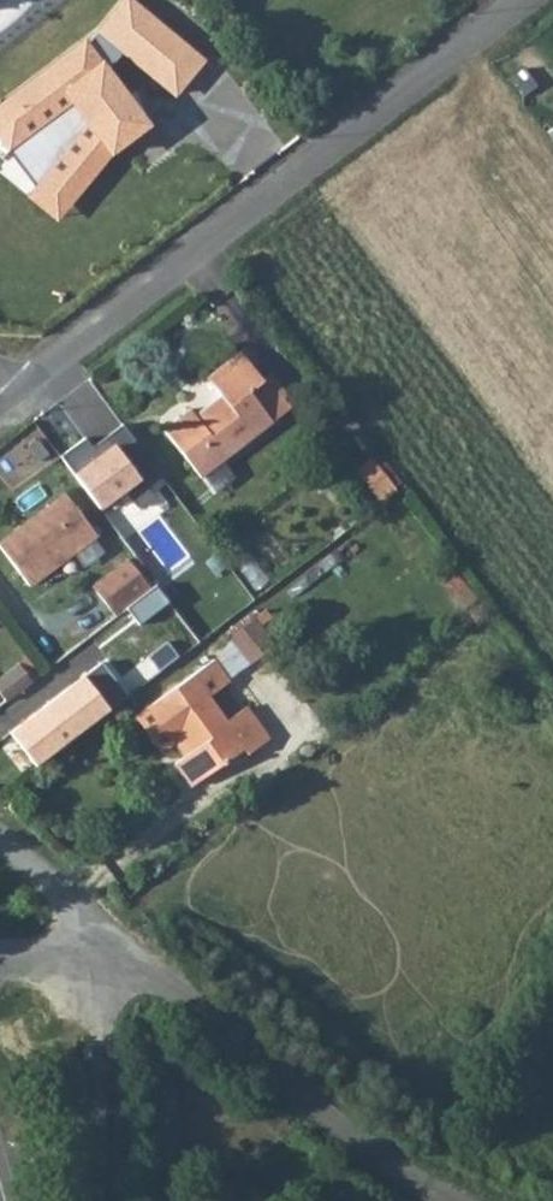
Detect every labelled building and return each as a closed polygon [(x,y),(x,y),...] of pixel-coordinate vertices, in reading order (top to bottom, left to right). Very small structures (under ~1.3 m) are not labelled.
[(205,59),(134,0),(126,0),(91,44),(87,40),(0,108),(0,132),(40,184),(52,173),(79,196),(115,151),(151,124),(111,70),(127,50),(178,92),(205,59)] [(61,218),(79,196),(52,173),(40,184),(32,193),(61,218)] [(183,405),(156,425),(193,476),(266,421),(243,390),(256,378),(235,348),(200,376),(213,394),(189,413),(183,405)] [(115,445),(76,476),(102,510),(141,481),(115,445)] [(381,452),(359,471),(384,500),(406,481),(381,452)] [(0,534),(0,550),(25,584),(92,532),(60,488),(0,534)] [(130,552),(93,580),(115,609),(152,581),(130,552)] [(251,613),(226,632),(246,659),(271,640),(251,613)] [(246,659),(226,632),(209,644),(229,671),(246,659)] [(44,674),(30,656),(0,678),(0,687),(10,700),(44,674)] [(98,661),(4,729),(32,767),(126,698),(98,661)] [(193,674),(130,722),(157,758),(174,745),(183,761),(171,770),(189,792),(246,747),(251,753),(272,734),(249,703),(228,719),(193,674)]
